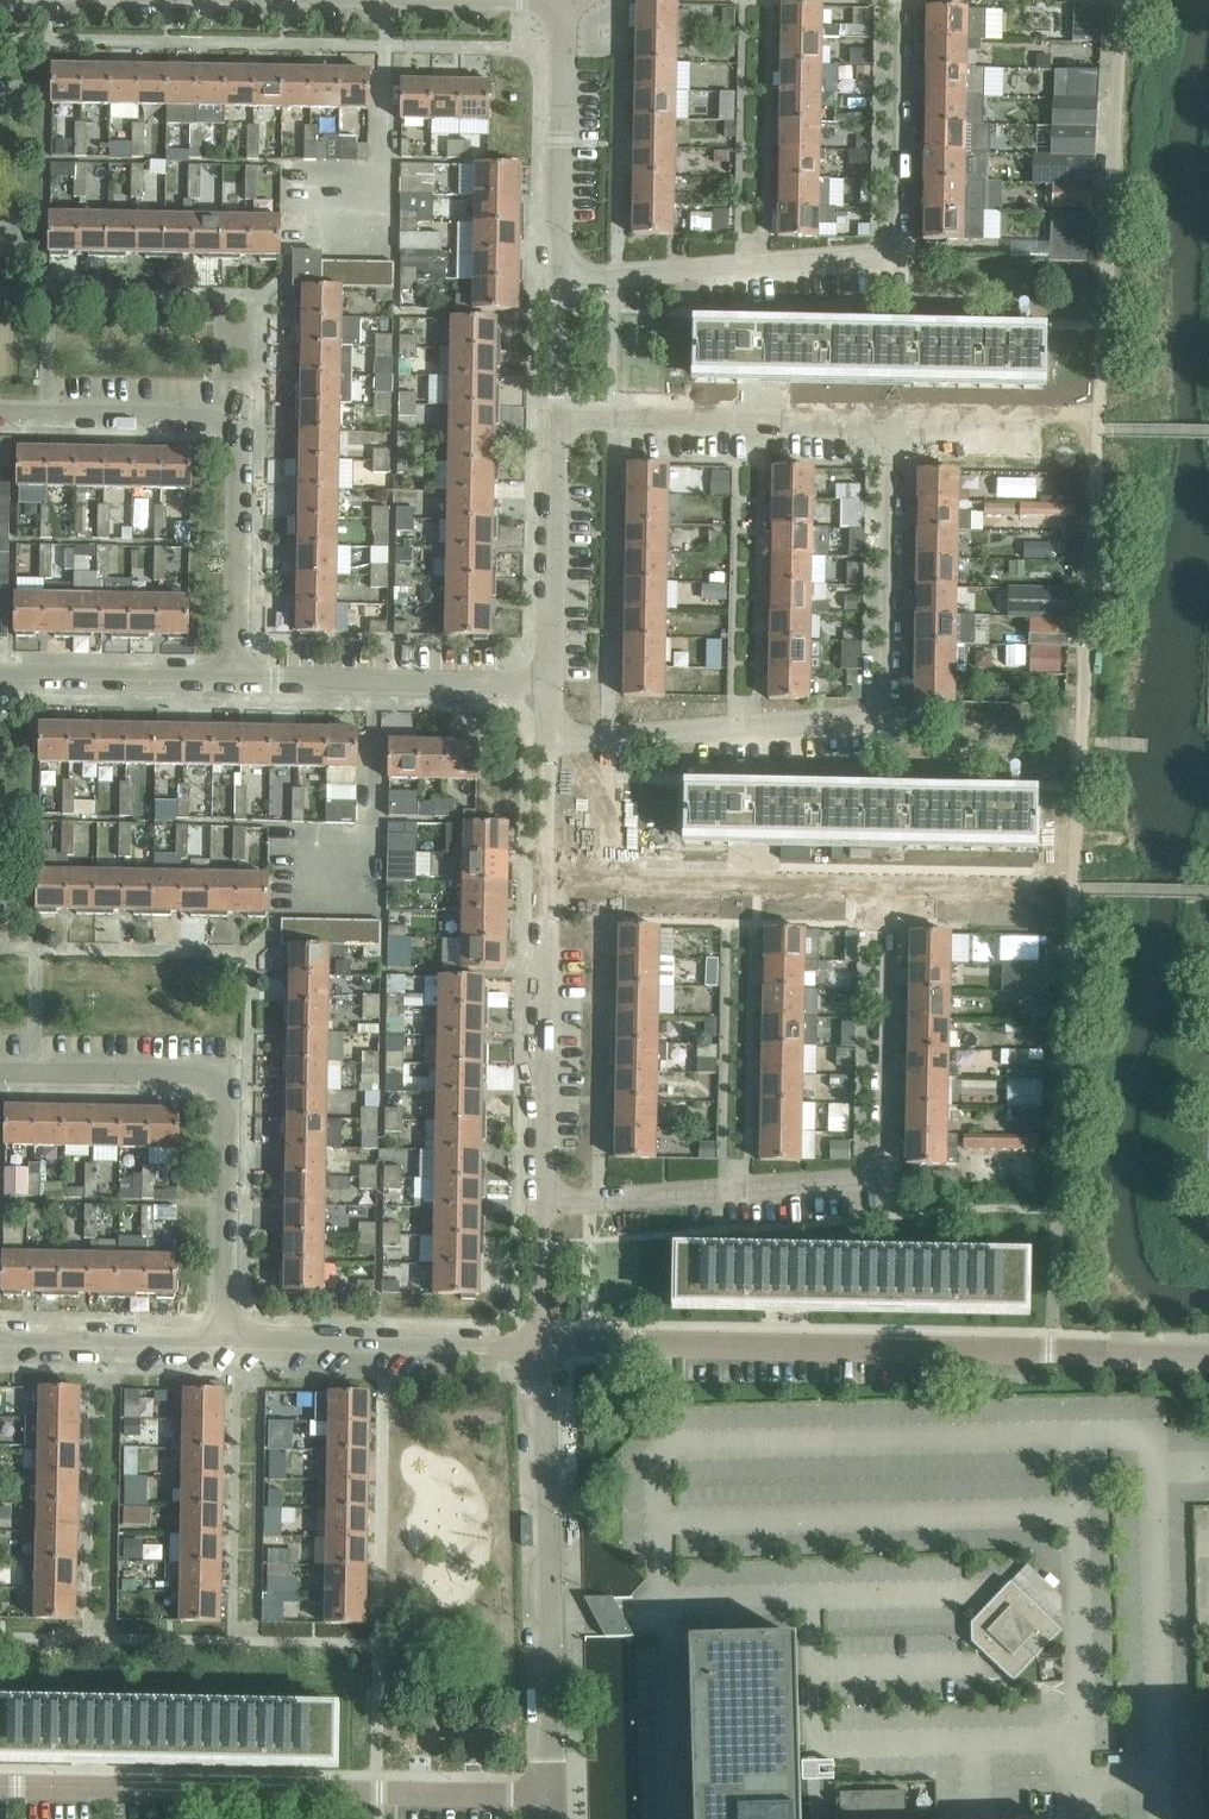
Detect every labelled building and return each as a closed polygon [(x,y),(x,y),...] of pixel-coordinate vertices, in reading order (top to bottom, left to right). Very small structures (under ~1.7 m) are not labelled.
[(1075,41),(1101,42),(1103,4),(1076,3),(1075,41)] [(637,4),(637,33),(677,34),(687,34),(688,34),(688,23),(677,23),(677,12),(678,5),(670,5),(638,4),(637,4)] [(864,38),(865,26),(822,25),(823,8),(782,7),(782,36),(822,37),(864,38)] [(987,9),(987,38),(1002,38),(1002,8),(987,9)] [(722,36),(735,36),(735,9),(722,9),(722,36)] [(927,10),(927,39),(986,40),(987,11),(927,10)] [(637,33),(636,62),(677,63),(677,34),(637,33)] [(782,36),(781,65),(822,66),(822,37),(782,36)] [(927,39),(926,67),(967,68),(967,51),(981,51),(981,41),(986,41),(986,40),(927,39)] [(734,46),(722,45),(720,45),(720,59),(735,59),(735,46),(734,46)] [(851,49),(851,66),(874,67),(874,50),(851,49)] [(1036,69),(1036,70),(1051,70),(1051,69),(1051,56),(1037,56),(1036,69)] [(53,66),(53,105),(82,106),(83,66),(74,66),(74,62),(55,61),(55,66),(53,66)] [(83,66),(82,106),(111,106),(111,62),(92,62),(92,67),(83,66)] [(111,106),(139,107),(140,67),(130,67),(130,63),(111,62),(111,106)] [(636,62),(636,91),(676,92),(677,63),(636,62)] [(140,67),(139,107),(168,107),(169,63),(150,63),(149,68),(140,67)] [(196,125),(196,108),(197,68),(188,68),(188,64),(169,63),(168,107),(167,125),(191,125),(196,125)] [(207,69),(197,68),(196,108),(225,108),(226,64),(207,64),(207,69)] [(225,108),(254,109),(255,69),(245,69),(245,65),(226,64),(225,108)] [(255,69),(254,109),(282,109),(283,65),(264,65),(264,70),(255,69)] [(283,65),(282,109),(311,110),(312,70),(302,70),(302,66),(283,65)] [(821,94),(822,66),(781,65),(781,93),(821,94)] [(312,70),(311,110),(340,110),(340,66),(321,66),(321,71),(312,70)] [(340,66),(340,110),(369,111),(370,71),(359,71),(359,67),(340,66)] [(986,68),(967,68),(926,67),(926,96),(986,97),(986,68)] [(1055,70),(1055,85),(1069,85),(1069,99),(1098,99),(1098,91),(1099,78),(1100,70),(1070,70),(1055,70)] [(403,82),(402,121),(432,121),(432,77),(413,77),(413,82),(403,82)] [(432,121),(460,122),(461,82),(451,82),(451,78),(432,77),(432,121)] [(460,122),(489,122),(490,83),(489,83),(489,78),(470,78),(470,83),(461,82),(460,122)] [(636,91),(635,119),(675,120),(676,92),(636,91)] [(718,120),(732,121),(733,93),(719,92),(718,120)] [(821,123),(821,94),(781,93),(780,122),(821,123)] [(985,126),(986,97),(926,96),(925,125),(985,126)] [(1054,98),(1053,127),(1060,127),(1097,128),(1098,101),(1098,99),(1069,99),(1061,98),(1054,98)] [(849,114),(849,122),(863,122),(863,114),(849,114)] [(635,119),(634,148),(675,149),(675,120),(635,119)] [(735,137),(735,122),(724,122),(724,137),(735,137)] [(820,151),(821,123),(780,122),(780,151),(820,151)] [(76,123),(75,140),(87,140),(88,123),(76,123)] [(133,124),(133,141),(145,141),(145,124),(133,124)] [(190,142),(202,142),(202,125),(196,125),(191,125),(190,142)] [(925,125),(925,153),(991,154),(992,154),(993,126),(985,126),(925,125)] [(248,143),(260,143),(260,126),(248,126),(248,143)] [(305,144),(317,144),(317,127),(305,127),(305,144)] [(1053,127),(1052,155),(1060,155),(1095,157),(1095,156),(1097,128),(1060,127),(1053,127)] [(339,161),(339,137),(325,137),(324,161),(339,161)] [(357,144),(357,137),(339,137),(339,161),(368,162),(369,145),(357,144)] [(871,149),(871,137),(855,137),(855,149),(871,149)] [(87,157),(87,140),(75,140),(75,157),(87,157)] [(401,158),(413,158),(414,140),(402,140),(401,158)] [(144,158),(145,141),(133,141),(132,158),(144,158)] [(460,158),(460,141),(448,141),(448,158),(460,158)] [(471,141),(460,141),(460,158),(471,159),(471,141)] [(202,142),(190,142),(190,159),(202,159),(202,142)] [(260,143),(248,143),(248,160),(259,160),(260,143)] [(317,161),(317,144),(305,144),(305,161),(317,161)] [(634,148),(634,176),(674,177),(675,149),(634,148)] [(715,151),(715,163),(729,163),(729,151),(715,151)] [(780,151),(779,179),(820,180),(820,162),(825,162),(825,151),(820,151),(780,151)] [(849,152),(849,166),(868,166),(868,152),(849,152)] [(925,153),(924,182),(985,183),(990,183),(991,154),(925,153)] [(1052,155),(1051,184),(1053,184),(1062,184),(1093,185),(1094,179),(1095,165),(1095,157),(1060,155),(1052,155)] [(476,166),(475,195),(521,196),(522,167),(518,167),(518,162),(504,163),(504,167),(476,166)] [(75,164),(75,181),(87,181),(87,164),(75,164)] [(132,165),(132,182),(144,182),(144,165),(132,165)] [(401,196),(435,196),(435,166),(401,165),(401,196)] [(190,166),(190,183),(201,183),(202,166),(190,166)] [(247,167),(247,184),(259,184),(259,167),(247,167)] [(634,176),(633,205),(674,206),(684,206),(685,196),(674,196),(674,177),(634,176)] [(779,179),(779,208),(829,209),(830,180),(820,180),(779,179)] [(86,198),(87,181),(75,181),(74,198),(86,198)] [(144,199),(144,182),(132,182),(132,199),(144,199)] [(924,182),(924,210),(984,211),(985,211),(979,211),(980,200),(985,200),(985,183),(924,182)] [(201,200),(201,183),(190,183),(189,200),(201,200)] [(259,201),(259,184),(247,184),(247,201),(259,201)] [(1052,208),(1092,208),(1093,185),(1062,184),(1053,184),(1052,208)] [(475,195),(475,224),(526,225),(526,206),(521,206),(521,196),(475,195)] [(401,196),(400,223),(417,223),(433,223),(434,196),(401,196)] [(633,205),(633,235),(673,235),(674,206),(633,205)] [(779,208),(778,237),(819,238),(819,226),(836,226),(837,209),(829,209),(779,208)] [(713,210),(713,234),(729,234),(730,210),(713,210)] [(984,241),(984,211),(924,210),(923,239),(984,241)] [(857,211),(857,223),(858,223),(869,223),(869,211),(857,211)] [(1089,263),(1092,214),(1092,213),(1052,212),(1049,262),(1089,263)] [(51,214),(50,254),(51,254),(51,258),(70,259),(70,254),(79,254),(80,215),(51,214)] [(80,215),(79,254),(88,254),(88,259),(107,259),(108,215),(80,215)] [(108,215),(107,259),(126,260),(127,255),(136,255),(137,216),(108,215)] [(137,216),(136,255),(146,255),(145,260),(165,260),(165,216),(137,216)] [(165,216),(165,260),(184,261),(184,256),(193,256),(194,217),(165,216)] [(194,217),(193,256),(203,256),(203,261),(222,261),(222,217),(194,217)] [(222,217),(222,261),(241,262),(241,257),(250,257),(251,218),(222,217)] [(251,218),(250,257),(259,257),(259,262),(278,262),(278,258),(279,258),(280,258),(280,218),(251,218)] [(417,234),(417,223),(400,223),(400,235),(417,235),(417,234)] [(475,224),(474,252),(520,253),(520,244),(525,244),(526,225),(475,224)] [(400,235),(400,251),(401,251),(437,252),(442,252),(442,234),(417,234),(417,235),(400,235)] [(401,269),(401,280),(418,280),(444,280),(445,263),(437,262),(437,252),(401,251),(401,252),(401,269)] [(474,252),(474,281),(525,282),(525,263),(520,263),(520,253),(474,252)] [(321,288),(321,261),(322,253),(294,253),(293,287),(304,287),(321,288)] [(321,261),(321,288),(336,288),(336,262),(321,261)] [(336,288),(344,288),(350,288),(351,262),(336,262),(336,288)] [(351,262),(350,288),(365,289),(365,262),(351,262)] [(365,289),(378,289),(379,289),(380,262),(365,262),(365,289)] [(380,262),(379,289),(395,290),(395,263),(380,262)] [(401,280),(401,291),(418,291),(418,280),(401,280)] [(459,295),(459,310),(473,310),(519,311),(519,301),(524,301),(525,282),(474,281),(474,296),(459,295)] [(299,289),(299,308),(304,308),(303,317),(343,318),(344,288),(336,288),(321,288),(304,287),(304,289),(299,289)] [(395,290),(379,289),(378,289),(377,301),(395,301),(395,290)] [(298,326),(298,345),(343,346),(353,346),(359,347),(360,318),(343,318),(303,317),(303,326),(298,326)] [(452,320),(451,349),(502,350),(502,331),(498,331),(498,320),(452,320)] [(693,329),(693,375),(1046,382),(1047,336),(693,329)] [(394,347),(394,336),(377,335),(376,347),(394,347)] [(400,336),(400,348),(417,348),(417,336),(400,336)] [(298,345),(298,364),(302,364),(302,374),(342,375),(343,346),(298,345)] [(393,359),(394,347),(376,347),(376,358),(375,376),(377,376),(393,376),(393,359)] [(417,360),(417,348),(400,348),(400,359),(417,360)] [(451,349),(451,377),(497,378),(497,369),(502,369),(502,350),(451,349)] [(297,383),(297,402),(341,403),(352,404),(352,385),(352,375),(342,375),(302,374),(302,383),(297,383)] [(377,376),(376,393),(393,393),(393,385),(393,376),(377,376)] [(451,377),(450,406),(501,407),(501,388),(496,388),(497,378),(451,377)] [(375,393),(375,404),(392,404),(393,393),(376,393),(375,393)] [(399,393),(399,405),(416,405),(416,394),(399,393)] [(297,402),(296,421),(301,422),(301,431),(341,432),(341,403),(297,402)] [(392,416),(392,404),(375,404),(375,416),(392,416)] [(416,417),(416,405),(399,405),(399,416),(416,417)] [(450,406),(450,434),(496,435),(496,426),(501,426),(501,407),(450,406)] [(296,441),(296,460),(340,460),(341,432),(301,431),(301,441),(296,441)] [(398,462),(415,462),(416,434),(398,433),(398,462)] [(449,447),(449,463),(500,464),(500,445),(495,445),(496,435),(450,434),(449,447)] [(11,468),(11,438),(0,438),(0,468),(11,468)] [(19,448),(18,488),(48,489),(48,449),(39,449),(40,444),(21,444),(20,448),(19,448)] [(48,449),(48,489),(75,489),(76,445),(57,444),(57,449),(48,449)] [(76,445),(75,489),(105,490),(105,450),(95,450),(95,445),(76,445)] [(105,450),(105,490),(133,490),(134,446),(115,445),(115,450),(105,450)] [(134,446),(133,490),(162,491),(163,451),(153,451),(153,446),(134,446)] [(163,451),(162,491),(191,491),(192,452),(191,452),(191,447),(172,446),(172,451),(163,451)] [(391,461),(391,450),(374,449),(374,461),(391,461)] [(296,460),(295,479),(300,479),(300,488),(340,489),(340,460),(296,460)] [(391,473),(391,461),(374,461),(374,473),(391,473)] [(415,474),(415,462),(398,462),(398,474),(415,474)] [(449,463),(449,492),(495,493),(495,483),(499,483),(500,464),(449,463)] [(628,496),(668,496),(669,467),(628,467),(628,496)] [(814,470),(774,469),(773,499),(813,500),(814,470)] [(712,471),(711,496),(730,497),(731,472),(712,471)] [(918,501),(959,502),(959,473),(919,472),(918,501)] [(1054,474),(1054,495),(1075,496),(1076,475),(1054,474)] [(10,496),(10,484),(0,484),(0,496),(10,496)] [(295,498),(294,517),(339,518),(340,489),(300,488),(300,498),(295,498)] [(449,492),(448,521),(499,521),(499,502),(494,502),(495,493),(449,492)] [(10,525),(10,496),(0,496),(0,525),(10,525)] [(628,496),(627,524),(668,525),(668,496),(628,496)] [(813,500),(773,499),(772,527),(813,528),(813,500)] [(842,501),(842,529),(862,529),(863,502),(842,501)] [(973,512),(958,512),(959,502),(918,501),(918,530),(958,531),(972,531),(973,512)] [(985,503),(985,515),(1015,515),(1015,503),(985,503)] [(41,521),(53,522),(53,505),(41,504),(41,521)] [(1019,516),(1076,518),(1076,504),(1040,504),(1040,505),(1020,504),(1019,516)] [(98,522),(110,523),(111,506),(99,506),(98,522)] [(155,524),(167,524),(168,507),(156,507),(155,524)] [(390,519),(390,508),(373,507),(373,519),(390,519)] [(397,508),(397,520),(414,520),(414,509),(397,508)] [(76,535),(86,535),(86,509),(77,509),(76,535)] [(294,517),(294,536),(299,536),(299,546),(338,547),(339,518),(294,517)] [(390,531),(390,519),(373,519),(373,531),(374,531),(390,531)] [(414,532),(414,520),(397,520),(397,532),(414,532)] [(53,538),(53,522),(41,521),(41,538),(53,538)] [(448,521),(447,549),(493,550),(494,540),(498,541),(499,521),(448,521)] [(110,540),(110,523),(98,522),(98,539),(110,540)] [(190,541),(191,523),(175,523),(175,541),(190,541)] [(167,541),(167,524),(155,524),(155,540),(167,541)] [(627,524),(627,553),(667,554),(668,525),(627,524)] [(772,556),(812,557),(826,557),(827,528),(813,528),(772,527),(772,556)] [(917,558),(958,559),(958,531),(918,530),(917,558)] [(374,531),(374,547),(389,548),(390,531),(374,531)] [(710,532),(709,552),(720,552),(721,533),(710,532)] [(847,557),(860,558),(860,533),(847,533),(847,557)] [(9,554),(9,541),(0,541),(0,554),(9,554)] [(1052,544),(1026,545),(1026,559),(1052,559),(1052,544)] [(53,546),(41,545),(40,562),(52,562),(53,546)] [(110,547),(98,546),(98,563),(109,564),(110,547)] [(294,555),(293,574),(338,575),(338,547),(299,546),(298,555),(294,555)] [(389,565),(389,548),(374,547),(372,547),(372,564),(389,565)] [(155,564),(167,565),(167,548),(155,548),(155,564)] [(447,549),(447,578),(498,579),(498,560),(493,559),(493,550),(447,549)] [(74,570),(75,551),(66,551),(65,570),(74,570)] [(627,553),(626,581),(667,582),(667,554),(627,553)] [(9,582),(9,554),(0,554),(0,582),(9,582)] [(812,557),(772,556),(771,584),(812,585),(812,557)] [(958,559),(917,558),(917,587),(957,588),(958,559)] [(1009,562),(1009,578),(1025,578),(1025,561),(1009,562)] [(52,579),(52,562),(40,562),(40,579),(52,579)] [(109,580),(109,564),(98,563),(97,580),(109,580)] [(166,582),(167,565),(155,564),(154,581),(166,582)] [(389,576),(389,565),(372,564),(372,576),(389,576)] [(847,564),(847,586),(859,586),(860,564),(847,564)] [(396,565),(396,577),(413,577),(413,566),(396,565)] [(293,574),(293,593),(298,593),(297,603),(337,604),(338,575),(293,574)] [(388,588),(389,576),(372,576),(371,588),(388,588)] [(413,589),(413,577),(396,577),(395,589),(413,589)] [(447,578),(446,606),(492,607),(493,598),(497,598),(498,579),(447,578)] [(626,581),(626,610),(666,611),(667,582),(626,581)] [(8,611),(9,582),(0,582),(0,611),(8,611)] [(771,613),(811,614),(829,614),(829,603),(811,602),(812,585),(771,584),(771,613)] [(714,600),(714,586),(701,586),(701,600),(714,600)] [(916,616),(957,616),(957,588),(917,587),(916,616)] [(1005,617),(1066,618),(1067,590),(1005,589),(1005,617)] [(17,595),(16,634),(17,634),(17,639),(36,639),(36,635),(45,635),(46,595),(17,595)] [(46,595),(45,635),(55,635),(55,640),(74,640),(75,596),(46,595)] [(75,596),(74,640),(93,640),(93,636),(102,636),(103,596),(75,596)] [(103,596),(102,636),(112,636),(112,641),(131,641),(132,597),(103,596)] [(845,596),(845,611),(860,611),(861,596),(845,596)] [(132,597),(131,641),(150,642),(150,637),(160,637),(160,597),(132,597)] [(160,597),(160,637),(168,637),(168,642),(187,642),(187,638),(189,638),(189,598),(160,597)] [(292,612),(292,632),(297,632),(297,633),(300,633),(311,633),(337,634),(337,604),(297,603),(297,613),(292,612)] [(446,606),(446,636),(474,636),(474,641),(488,641),(488,636),(492,636),(492,607),(446,606)] [(626,610),(625,639),(665,639),(666,611),(626,610)] [(8,640),(8,627),(8,611),(0,611),(0,640),(8,640)] [(811,614),(771,613),(770,641),(810,642),(811,614)] [(916,616),(916,644),(956,645),(968,645),(975,645),(976,617),(957,616),(916,616)] [(1067,647),(1068,620),(1029,619),(1029,646),(1067,647)] [(371,622),(370,634),(387,635),(388,622),(371,622)] [(395,623),(395,635),(412,635),(412,623),(395,623)] [(843,631),(843,642),(855,642),(855,632),(843,631)] [(625,639),(625,667),(665,668),(665,639),(625,639)] [(705,669),(723,669),(723,640),(705,640),(705,669)] [(810,671),(810,642),(770,641),(769,670),(810,671)] [(915,673),(956,673),(956,645),(916,644),(915,673)] [(1028,672),(1059,673),(1060,649),(1029,648),(1028,672)] [(624,696),(664,697),(665,668),(625,667),(624,696)] [(809,700),(810,671),(769,670),(769,699),(809,700)] [(858,687),(858,671),(855,671),(847,671),(847,672),(847,687),(858,687)] [(915,702),(955,703),(956,673),(915,673),(915,702)] [(41,724),(40,764),(70,764),(70,725),(62,725),(62,720),(43,720),(43,725),(41,724)] [(70,725),(70,764),(98,765),(99,721),(80,721),(80,725),(70,725)] [(99,721),(98,765),(127,765),(127,726),(118,726),(118,721),(99,721)] [(127,726),(127,765),(155,766),(156,722),(137,722),(137,726),(127,726)] [(156,722),(155,766),(184,767),(185,727),(175,727),(175,722),(156,722)] [(185,727),(184,767),(213,767),(214,723),(195,723),(195,728),(185,727)] [(214,723),(213,767),(242,768),(243,728),(233,728),(233,724),(214,723)] [(243,728),(242,768),(270,768),(271,724),(252,724),(252,729),(243,728)] [(271,724),(270,768),(299,769),(300,730),(290,729),(290,725),(271,724)] [(300,730),(299,769),(328,769),(328,725),(309,725),(309,730),(300,730)] [(328,725),(328,769),(357,770),(358,732),(358,731),(347,731),(347,726),(328,725)] [(391,741),(390,780),(419,781),(420,737),(401,736),(401,741),(391,741)] [(420,737),(419,781),(448,782),(448,742),(439,742),(439,737),(420,737)] [(448,742),(448,782),(467,782),(477,782),(478,742),(477,742),(477,738),(458,737),(458,742),(448,742)] [(64,781),(63,798),(75,798),(76,781),(64,781)] [(121,783),(121,800),(133,800),(133,783),(121,783)] [(179,785),(178,802),(190,802),(191,785),(179,785)] [(236,804),(248,804),(248,787),(236,787),(236,804)] [(292,806),(304,806),(305,789),(293,789),(292,806)] [(327,790),(326,824),(344,824),(356,825),(356,808),(357,791),(345,791),(327,790)] [(685,791),(684,838),(1037,845),(1038,798),(685,791)] [(75,815),(75,798),(63,798),(63,814),(75,815)] [(132,817),(133,800),(121,800),(120,816),(132,817)] [(418,817),(447,818),(447,801),(436,800),(436,803),(419,803),(418,817)] [(175,820),(176,802),(151,801),(150,818),(175,820)] [(447,801),(447,818),(459,818),(459,801),(447,801)] [(190,819),(190,802),(178,802),(178,818),(190,819)] [(418,817),(419,803),(390,802),(389,817),(418,817)] [(248,804),(236,804),(235,820),(247,821),(248,804)] [(304,806),(292,806),(292,822),(304,823),(304,806)] [(464,813),(464,825),(476,825),(476,813),(466,813),(464,813)] [(447,825),(446,855),(463,855),(509,856),(510,826),(506,826),(506,821),(492,821),(492,826),(490,826),(476,825),(464,825),(447,825)] [(63,822),(62,838),(74,839),(75,822),(63,822)] [(119,840),(131,841),(132,824),(120,824),(119,840)] [(389,824),(388,854),(416,854),(416,836),(406,836),(406,824),(389,824)] [(177,842),(189,843),(189,826),(177,826),(177,842)] [(234,844),(246,845),(247,828),(235,827),(234,844)] [(73,856),(74,839),(62,838),(62,855),(73,856)] [(131,858),(131,841),(119,840),(119,857),(131,858)] [(176,854),(176,859),(181,859),(181,874),(183,874),(193,874),(194,860),(188,860),(189,850),(189,843),(177,842),(176,854)] [(246,845),(234,844),(234,861),(246,862),(246,845)] [(387,879),(404,879),(404,870),(415,870),(416,854),(388,854),(387,879)] [(463,855),(462,884),(513,885),(514,866),(509,865),(509,856),(463,855)] [(38,871),(38,911),(39,911),(39,916),(58,916),(58,911),(68,911),(68,872),(38,871)] [(68,872),(68,911),(77,912),(77,916),(96,917),(97,872),(68,872)] [(97,872),(96,917),(115,917),(115,912),(125,912),(125,873),(97,872)] [(125,873),(125,912),(134,912),(134,917),(153,917),(154,873),(127,873),(125,873)] [(154,873),(153,917),(172,918),(172,913),(182,913),(183,874),(181,874),(154,873)] [(183,874),(182,913),(192,913),(191,918),(210,918),(211,874),(193,874),(183,874)] [(211,874),(210,918),(230,919),(230,914),(239,914),(239,874),(211,874)] [(239,874),(239,914),(248,914),(248,919),(267,919),(267,914),(268,914),(269,875),(239,874)] [(387,879),(387,893),(404,894),(404,879),(387,879)] [(462,884),(462,912),(508,913),(508,904),(513,904),(513,885),(462,884)] [(462,912),(461,941),(512,942),(513,923),(508,923),(508,913),(462,912)] [(282,920),(282,947),(291,947),(295,947),(296,920),(282,920)] [(295,947),(309,947),(310,920),(296,920),(295,947)] [(309,947),(324,948),(324,921),(310,920),(309,947)] [(331,948),(338,948),(339,921),(324,921),(324,948),(331,948)] [(352,948),(353,921),(339,921),(338,948),(344,948),(352,948)] [(353,921),(352,948),(365,948),(365,949),(367,949),(367,922),(353,921)] [(367,922),(367,949),(382,949),(383,922),(367,922)] [(389,927),(389,939),(406,940),(406,927),(389,927)] [(619,958),(659,959),(660,929),(620,929),(619,958)] [(765,931),(764,961),(819,962),(819,932),(805,932),(765,931)] [(911,940),(910,963),(950,964),(954,964),(969,964),(970,937),(951,936),(951,935),(911,934),(911,940)] [(389,939),(389,950),(406,951),(406,940),(389,939)] [(461,969),(461,970),(507,971),(507,961),(512,961),(512,942),(461,941),(461,969)] [(287,948),(286,967),(291,968),(291,976),(330,977),(331,959),(344,959),(344,948),(338,948),(331,948),(324,948),(309,947),(295,947),(291,947),(291,949),(287,948)] [(845,948),(845,962),(858,963),(858,948),(845,948)] [(382,949),(367,949),(365,949),(365,960),(382,961),(382,949)] [(660,985),(673,986),(674,957),(661,957),(660,985)] [(659,987),(659,959),(619,958),(618,986),(659,987)] [(718,988),(719,960),(709,960),(708,988),(718,988)] [(764,961),(764,989),(804,990),(804,974),(818,974),(819,962),(764,961)] [(954,964),(950,964),(910,963),(909,992),(950,993),(950,974),(954,974),(954,964)] [(1001,965),(1001,993),(1048,994),(1049,983),(1049,982),(1050,969),(1050,965),(1001,965)] [(286,986),(286,1005),(330,1006),(330,977),(291,976),(291,986),(286,986)] [(425,978),(425,1008),(489,1009),(490,990),(485,990),(485,979),(425,978)] [(618,1015),(658,1016),(659,987),(618,986),(618,1015)] [(763,1018),(804,1019),(804,990),(764,989),(763,1018)] [(949,1021),(950,993),(909,992),(909,1020),(949,1021)] [(364,995),(364,1007),(381,1007),(381,996),(364,995)] [(387,996),(387,1007),(404,1007),(404,996),(387,996)] [(286,1005),(285,1024),(290,1024),(290,1034),(329,1034),(330,1006),(286,1005)] [(381,1019),(381,1007),(364,1007),(364,1019),(381,1019)] [(387,1007),(387,1018),(404,1019),(404,1007),(387,1007)] [(425,1008),(425,1036),(484,1037),(484,1028),(489,1028),(489,1009),(425,1008)] [(658,1044),(658,1016),(618,1015),(617,1044),(658,1044)] [(717,1036),(717,1017),(708,1017),(708,1036),(717,1036)] [(763,1018),(762,1046),(803,1047),(817,1047),(817,1019),(804,1019),(763,1018)] [(837,1019),(836,1027),(851,1028),(851,1020),(837,1019)] [(909,1020),(908,1049),(949,1050),(949,1021),(909,1020)] [(285,1043),(284,1062),(329,1063),(329,1044),(329,1034),(290,1034),(289,1043),(285,1043)] [(425,1036),(424,1065),(438,1065),(488,1066),(489,1047),(484,1047),(484,1037),(425,1036)] [(617,1044),(617,1072),(657,1073),(667,1073),(667,1044),(658,1044),(617,1044)] [(695,1059),(715,1059),(715,1046),(695,1045),(695,1059)] [(762,1075),(802,1076),(803,1047),(762,1046),(762,1075)] [(851,1066),(851,1048),(838,1048),(837,1066),(851,1066)] [(908,1049),(908,1078),(948,1078),(957,1079),(957,1068),(948,1068),(949,1050),(908,1049)] [(1009,1051),(1008,1065),(1029,1066),(1029,1061),(1029,1052),(1009,1051)] [(363,1053),(363,1064),(380,1064),(380,1053),(363,1053)] [(386,1053),(386,1064),(403,1064),(403,1053),(386,1053)] [(695,1074),(714,1074),(715,1059),(695,1059),(695,1074)] [(284,1062),(284,1081),(289,1081),(288,1091),(328,1092),(329,1063),(284,1062)] [(380,1076),(380,1064),(363,1064),(362,1076),(380,1076)] [(386,1064),(386,1093),(403,1093),(403,1064),(386,1064)] [(438,1065),(437,1093),(483,1094),(483,1085),(488,1085),(488,1066),(438,1065)] [(657,1101),(657,1073),(617,1072),(616,1101),(657,1101)] [(1016,1072),(1016,1080),(1041,1081),(1041,1073),(1016,1072)] [(761,1103),(802,1104),(802,1076),(762,1075),(761,1103)] [(830,1076),(830,1089),(847,1089),(848,1077),(830,1076)] [(908,1078),(907,1106),(947,1107),(948,1090),(948,1078),(908,1078)] [(1042,1109),(1042,1102),(1044,1081),(1041,1081),(1016,1080),(1008,1080),(1008,1108),(1016,1108),(1042,1109)] [(283,1100),(283,1119),(327,1120),(328,1092),(288,1091),(288,1100),(283,1100)] [(437,1093),(437,1122),(487,1123),(488,1104),(483,1104),(483,1094),(437,1093)] [(656,1130),(657,1101),(616,1101),(615,1129),(656,1130)] [(6,1107),(5,1147),(34,1147),(35,1108),(27,1108),(27,1103),(8,1103),(8,1107),(7,1107),(6,1107)] [(35,1108),(34,1147),(63,1148),(64,1104),(45,1103),(45,1108),(35,1108)] [(761,1103),(761,1132),(801,1133),(814,1133),(814,1122),(814,1105),(802,1104),(761,1103)] [(64,1104),(63,1148),(92,1148),(92,1109),(83,1109),(83,1104),(64,1104)] [(92,1109),(92,1148),(120,1149),(121,1105),(102,1104),(102,1109),(92,1109)] [(121,1105),(120,1149),(149,1149),(149,1110),(140,1110),(140,1105),(121,1105)] [(149,1110),(149,1149),(178,1150),(179,1110),(177,1110),(177,1106),(158,1105),(158,1110),(149,1110)] [(947,1136),(947,1107),(907,1106),(906,1135),(947,1136)] [(1040,1138),(1041,1130),(1042,1109),(1016,1108),(1015,1137),(1040,1138)] [(362,1109),(361,1121),(379,1121),(379,1109),(362,1109)] [(385,1109),(385,1121),(402,1121),(402,1109),(385,1109)] [(829,1110),(828,1129),(849,1129),(849,1110),(829,1110)] [(283,1119),(283,1138),(287,1138),(287,1148),(327,1149),(341,1149),(342,1120),(327,1120),(283,1119)] [(361,1121),(361,1149),(378,1150),(379,1121),(361,1121)] [(402,1133),(402,1121),(385,1121),(385,1132),(402,1133)] [(425,1122),(424,1151),(436,1151),(482,1152),(482,1142),(487,1142),(487,1123),(437,1122),(425,1122)] [(615,1159),(655,1159),(656,1130),(615,1129),(615,1159)] [(801,1133),(761,1132),(760,1161),(801,1162),(801,1133)] [(906,1164),(957,1165),(957,1136),(947,1136),(906,1135),(906,1164)] [(1037,1151),(1038,1138),(964,1137),(964,1150),(1037,1151)] [(832,1141),(832,1161),(849,1161),(849,1141),(832,1141)] [(700,1160),(715,1160),(715,1144),(700,1143),(700,1160)] [(282,1158),(282,1177),(326,1178),(327,1149),(287,1148),(287,1158),(282,1158)] [(436,1151),(436,1180),(486,1180),(487,1161),(482,1161),(482,1152),(436,1151)] [(28,1180),(40,1180),(40,1164),(28,1163),(28,1169),(28,1180)] [(85,1181),(97,1181),(97,1165),(85,1164),(85,1181)] [(361,1165),(360,1178),(377,1179),(378,1165),(361,1165)] [(142,1182),(154,1183),(154,1166),(142,1166),(142,1182)] [(384,1167),(384,1179),(401,1179),(401,1168),(384,1167)] [(28,1197),(28,1180),(28,1169),(5,1169),(5,1197),(28,1197)] [(906,1171),(906,1188),(916,1188),(916,1190),(959,1190),(959,1172),(916,1171),(906,1171)] [(282,1177),(281,1196),(286,1196),(286,1205),(325,1206),(326,1178),(282,1177)] [(377,1190),(377,1179),(360,1178),(360,1190),(377,1190)] [(401,1191),(401,1179),(384,1179),(384,1190),(401,1191)] [(418,1179),(417,1208),(435,1208),(481,1209),(481,1199),(486,1199),(486,1180),(436,1180),(418,1179)] [(28,1197),(40,1197),(40,1180),(28,1180),(28,1197)] [(97,1181),(85,1181),(85,1198),(97,1198),(97,1181)] [(154,1183),(142,1182),(142,1199),(154,1200),(154,1183)] [(28,1221),(40,1221),(40,1205),(28,1204),(28,1221)] [(281,1215),(281,1234),(325,1235),(325,1206),(286,1205),(286,1215),(281,1215)] [(85,1222),(97,1222),(97,1206),(85,1206),(85,1222)] [(154,1207),(142,1207),(142,1223),(154,1224),(154,1207)] [(435,1208),(435,1237),(485,1238),(486,1219),(481,1218),(481,1209),(435,1208)] [(4,1254),(3,1293),(4,1293),(4,1298),(23,1298),(23,1293),(32,1294),(33,1254),(23,1254),(23,1220),(4,1220),(4,1254)] [(40,1221),(28,1221),(28,1238),(40,1238),(40,1221)] [(97,1222),(85,1222),(85,1239),(97,1240),(97,1222)] [(154,1224),(142,1223),(142,1240),(154,1241),(154,1224)] [(359,1224),(359,1235),(376,1236),(376,1224),(359,1224)] [(383,1224),(383,1236),(400,1236),(400,1225),(383,1224)] [(281,1234),(280,1253),(285,1253),(285,1265),(324,1266),(325,1235),(281,1234)] [(376,1247),(376,1236),(359,1235),(359,1247),(376,1247)] [(400,1248),(400,1236),(383,1236),(383,1248),(400,1248)] [(435,1237),(434,1265),(480,1266),(480,1256),(485,1257),(485,1238),(435,1237)] [(677,1250),(675,1307),(1027,1314),(1028,1256),(677,1250)] [(33,1254),(32,1294),(42,1294),(42,1299),(61,1299),(62,1255),(33,1254)] [(62,1255),(61,1299),(80,1299),(80,1295),(89,1295),(90,1255),(62,1255)] [(90,1255),(89,1295),(99,1295),(99,1300),(118,1300),(119,1256),(90,1255)] [(119,1256),(118,1300),(137,1301),(137,1296),(146,1296),(147,1257),(119,1256)] [(147,1257),(146,1296),(156,1296),(155,1301),(174,1301),(175,1297),(176,1297),(177,1257),(155,1257),(147,1257)] [(280,1271),(279,1290),(284,1290),(284,1292),(324,1293),(324,1266),(285,1265),(285,1271),(280,1271)] [(476,1296),(480,1296),(480,1266),(434,1265),(434,1295),(462,1295),(461,1300),(476,1301),(476,1296)] [(375,1294),(375,1282),(358,1281),(358,1293),(375,1294)] [(382,1294),(399,1294),(399,1282),(382,1282),(382,1294)] [(81,1390),(40,1389),(40,1419),(80,1419),(81,1390)] [(127,1390),(126,1420),(140,1420),(141,1391),(127,1390)] [(170,1391),(155,1391),(155,1402),(170,1402),(170,1391)] [(175,1421),(225,1422),(225,1392),(175,1391),(175,1421)] [(329,1423),(370,1424),(370,1395),(330,1394),(329,1423)] [(26,1418),(25,1447),(39,1447),(80,1448),(80,1419),(40,1419),(26,1418)] [(126,1420),(126,1437),(140,1437),(140,1420),(126,1420)] [(224,1450),(225,1422),(175,1421),(174,1449),(184,1449),(224,1450)] [(370,1424),(329,1423),(313,1423),(312,1435),(329,1435),(329,1452),(369,1453),(370,1424)] [(80,1448),(39,1447),(39,1476),(79,1476),(80,1448)] [(137,1477),(138,1448),(125,1448),(125,1477),(137,1477)] [(183,1478),(224,1479),(224,1450),(184,1449),(183,1478)] [(270,1479),(287,1480),(287,1451),(270,1451),(270,1479)] [(328,1481),(369,1481),(369,1453),(329,1452),(328,1481)] [(78,1505),(79,1476),(39,1476),(38,1504),(78,1505)] [(125,1477),(124,1505),(148,1506),(148,1477),(137,1477),(125,1477)] [(183,1478),(183,1506),(223,1507),(224,1479),(183,1478)] [(368,1510),(369,1481),(328,1481),(328,1509),(368,1510)] [(270,1508),(282,1508),(283,1508),(283,1492),(270,1492),(270,1508)] [(78,1505),(38,1504),(37,1533),(78,1534),(78,1505)] [(182,1535),(223,1536),(223,1507),(183,1506),(182,1535)] [(153,1508),(124,1508),(124,1526),(152,1526),(153,1508)] [(268,1537),(281,1537),(282,1508),(270,1508),(268,1508),(268,1537)] [(11,1522),(11,1509),(0,1509),(0,1521),(11,1522)] [(327,1538),(368,1538),(368,1510),(328,1509),(327,1538)] [(77,1562),(78,1534),(37,1533),(37,1561),(77,1562)] [(222,1564),(223,1536),(182,1535),(182,1564),(222,1564)] [(367,1567),(368,1538),(327,1538),(327,1566),(367,1567)] [(124,1540),(124,1560),(144,1561),(144,1540),(124,1540)] [(285,1550),(268,1550),(267,1566),(284,1566),(285,1550)] [(26,1561),(25,1580),(37,1580),(36,1590),(77,1591),(77,1562),(37,1561),(26,1561)] [(181,1592),(221,1593),(222,1564),(182,1564),(181,1581),(169,1580),(169,1592),(181,1592)] [(1069,1604),(1027,1565),(1011,1582),(1010,1581),(1002,1589),(1003,1590),(993,1601),(992,1600),(970,1623),(972,1625),(976,1621),(977,1645),(973,1641),(971,1643),(998,1669),(998,1668),(1001,1671),(1002,1670),(1009,1677),(1008,1678),(1013,1683),(1062,1631),(1052,1621),(1069,1604)] [(326,1595),(367,1595),(367,1567),(327,1566),(326,1595)] [(123,1579),(123,1591),(139,1591),(139,1580),(123,1579)] [(295,1594),(296,1580),(267,1579),(267,1594),(295,1594)] [(36,1590),(36,1619),(76,1620),(77,1591),(36,1590)] [(180,1621),(221,1622),(221,1593),(181,1592),(180,1621)] [(325,1624),(366,1625),(367,1595),(326,1595),(325,1624)] [(612,1599),(584,1598),(605,1639),(632,1639),(612,1599)] [(263,1623),(284,1623),(284,1608),(263,1608),(263,1623)] [(796,1637),(689,1640),(694,1818),(801,1818),(796,1637)] [(336,1766),(337,1708),(0,1702),(0,1760),(336,1766)] [(840,1814),(906,1812),(905,1792),(840,1793),(840,1814)]
